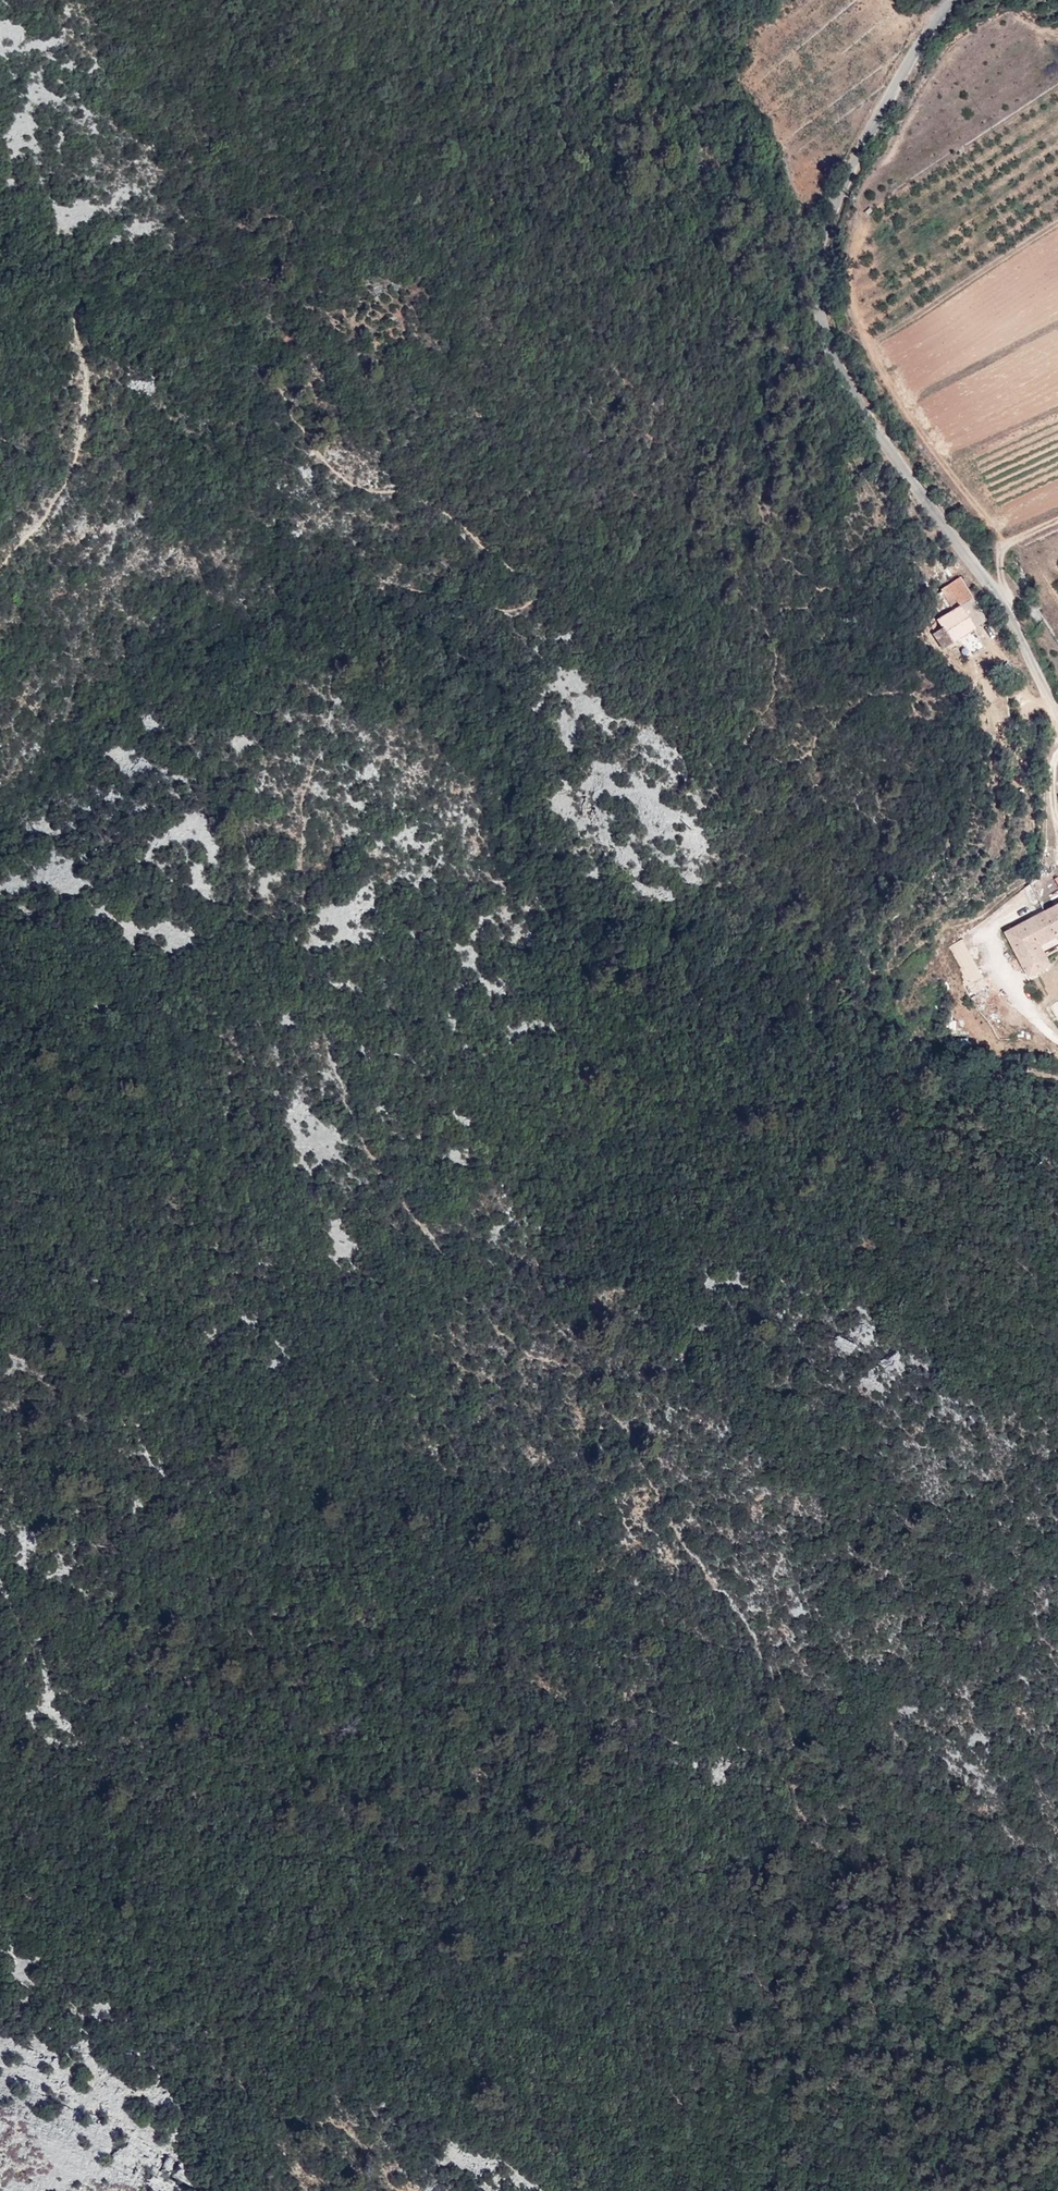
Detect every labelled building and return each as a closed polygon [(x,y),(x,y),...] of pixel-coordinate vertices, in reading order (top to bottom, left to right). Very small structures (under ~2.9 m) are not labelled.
[(948,609),(969,596),(957,578),(936,591),(948,609)] [(985,620),(969,596),(948,609),(932,619),(938,627),(929,634),(939,649),(985,620)] [(1057,905),(1057,890),(1048,895),(1054,907),(1057,905)] [(1002,935),(1027,982),(1053,969),(1042,948),(1057,940),(1057,905),(1054,907),(1002,935)] [(968,982),(982,976),(964,938),(950,945),(968,982)]
